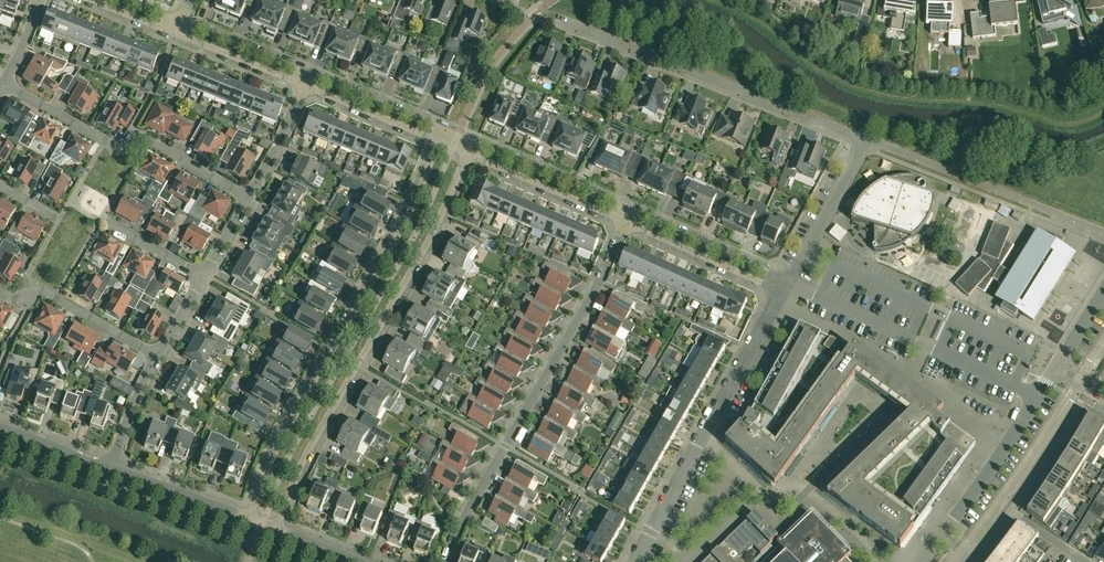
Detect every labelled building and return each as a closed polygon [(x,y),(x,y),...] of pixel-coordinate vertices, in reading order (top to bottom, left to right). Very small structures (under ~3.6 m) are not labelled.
[(1,14),(1,16),(13,20),(14,16),(16,11),(20,0),(7,0),(2,14),(1,14)] [(233,0),(219,0),(216,7),(228,12),(233,0)] [(255,0),(233,0),(228,12),(240,17),(245,5),(251,8),(255,0)] [(274,6),(262,1),(263,0),(255,0),(251,8),(258,10),(253,22),(265,27),(274,6)] [(391,0),(378,0),(385,3),(382,11),(390,14),(395,2),(391,0)] [(425,0),(408,0),(406,5),(400,3),(394,18),(403,22),(406,15),(410,17),(411,12),(420,16),(423,7),(425,0)] [(455,6),(441,0),(440,0),(435,13),(429,10),(424,23),(430,25),(432,20),(446,26),(455,6)] [(836,16),(846,19),(847,16),(855,18),(853,24),(858,25),(859,26),(862,14),(866,0),(864,0),(839,0),(840,0),(837,11),(836,16)] [(916,6),(912,5),(911,0),(881,0),(878,16),(892,19),(891,30),(904,32),(907,16),(914,17),(916,6)] [(970,14),(973,39),(996,36),(995,27),(1018,25),(1015,3),(1014,3),(1013,1),(1014,0),(1013,0),(1011,0),(1000,0),(999,0),(996,1),(993,2),(990,3),(991,4),(991,5),(989,6),(990,12),(987,13),(987,18),(982,18),(981,13),(970,14)] [(1037,1),(1043,24),(1065,18),(1063,13),(1072,11),(1069,0),(1042,0),(1037,1)] [(1096,23),(1098,19),(1103,17),(1103,0),(1082,0),(1082,1),(1085,1),(1086,13),(1092,23),(1096,23)] [(276,1),(274,6),(265,27),(268,29),(267,32),(276,35),(282,20),(288,23),(294,8),(276,1)] [(927,24),(931,24),(931,34),(949,34),(949,48),(961,48),(962,31),(950,30),(950,25),(953,25),(954,6),(951,6),(951,2),(938,2),(938,6),(928,6),(927,24)] [(312,16),(301,11),(294,8),(288,23),(294,25),(290,37),(302,42),(310,21),(312,16)] [(16,11),(14,16),(21,19),(24,14),(16,11)] [(54,38),(55,35),(63,16),(62,16),(51,11),(50,12),(51,12),(49,16),(47,15),(41,29),(41,30),(38,37),(45,40),(43,44),(41,49),(48,52),(50,47),(54,38)] [(460,20),(458,25),(452,39),(461,43),(465,44),(467,39),(469,40),(471,33),(481,37),(484,29),(482,28),(486,18),(471,12),(467,23),(460,20)] [(74,20),(68,18),(64,14),(63,14),(62,16),(63,16),(55,35),(54,38),(66,42),(74,20)] [(86,25),(80,23),(75,19),(75,18),(74,20),(66,42),(78,47),(79,45),(79,44),(86,25)] [(325,38),(331,24),(324,21),(322,25),(310,21),(302,42),(314,47),(319,35),(325,38)] [(98,30),(97,29),(91,27),(87,23),(86,23),(86,25),(79,44),(79,45),(90,49),(98,30)] [(349,31),(338,26),(331,24),(325,38),(331,41),(326,53),(338,57),(347,36),(349,31)] [(110,34),(109,34),(103,32),(99,28),(98,28),(97,29),(98,30),(90,49),(102,54),(110,34)] [(857,29),(854,42),(863,45),(867,32),(857,29)] [(1045,29),(1038,31),(1042,47),(1057,44),(1055,34),(1047,36),(1045,29)] [(121,39),(115,36),(110,33),(111,32),(110,32),(109,34),(110,34),(102,54),(114,58),(121,39)] [(362,53),(368,39),(361,36),(359,40),(347,36),(338,57),(350,62),(355,50),(362,53)] [(133,43),(127,41),(122,37),(121,39),(114,58),(125,63),(133,43)] [(375,73),(384,51),(373,46),(375,42),(368,39),(362,53),(368,56),(363,68),(375,73)] [(448,40),(444,50),(448,52),(455,54),(456,55),(461,43),(452,39),(452,41),(448,40)] [(137,67),(145,48),(138,46),(134,42),(133,41),(133,43),(125,63),(124,65),(137,70),(138,68),(137,67)] [(424,51),(427,50),(428,47),(429,44),(423,42),(421,41),(420,44),(420,46),(418,49),(424,51)] [(566,60),(558,56),(561,47),(545,41),(539,54),(537,55),(535,60),(537,62),(536,64),(546,68),(543,77),(557,83),(566,60)] [(404,54),(397,51),(386,46),(384,51),(375,73),(387,78),(392,66),(399,68),(404,54)] [(975,47),(966,48),(967,57),(975,56),(975,47)] [(137,67),(138,68),(151,73),(152,72),(151,72),(159,54),(145,48),(137,67)] [(412,88),(423,60),(405,52),(404,54),(399,68),(405,71),(400,83),(412,88)] [(446,77),(448,72),(455,54),(448,52),(441,69),(435,83),(442,86),(437,98),(451,104),(455,94),(453,94),(458,81),(446,77)] [(592,75),(586,72),(591,59),(576,53),(567,77),(576,80),(574,85),(586,90),(592,75)] [(65,93),(66,91),(74,77),(70,75),(64,77),(59,86),(45,78),(50,70),(55,73),(63,71),(67,63),(46,54),(43,60),(36,56),(22,79),(39,89),(40,87),(54,95),(58,89),(65,93)] [(180,84),(188,65),(174,60),(166,79),(180,84)] [(441,69),(435,66),(435,65),(423,60),(412,88),(424,93),(429,81),(435,83),(441,69)] [(199,70),(200,70),(201,68),(200,68),(194,68),(188,65),(180,84),(192,89),(199,70)] [(616,96),(625,73),(609,66),(605,75),(598,72),(590,92),(604,97),(606,92),(616,96)] [(206,72),(200,70),(199,70),(192,89),(203,94),(211,75),(212,75),(212,73),(206,72)] [(217,77),(212,75),(211,75),(203,94),(215,99),(223,79),(224,78),(223,77),(223,78),(217,77)] [(74,77),(66,91),(74,95),(68,105),(83,114),(86,109),(89,111),(97,97),(85,90),(89,84),(75,76),(74,77)] [(229,82),(223,79),(215,99),(227,103),(235,84),(236,82),(235,82),(229,82)] [(650,82),(648,87),(641,85),(633,105),(656,114),(658,109),(664,112),(671,96),(664,94),(666,89),(655,84),(650,82)] [(241,87),(235,84),(227,103),(238,108),(246,89),(247,89),(247,87),(241,87)] [(253,91),(247,89),(246,89),(238,108),(250,113),(258,93),(258,94),(259,92),(258,91),(258,92),(253,91)] [(579,90),(574,102),(581,105),(586,93),(579,90)] [(264,96),(258,94),(258,93),(250,113),(262,117),(270,98),(271,96),(270,96),(264,96)] [(509,114),(516,117),(522,103),(514,100),(514,101),(502,96),(496,112),(494,111),(490,120),(504,126),(509,114)] [(281,103),(270,98),(262,117),(276,123),(282,109),(279,108),(281,103)] [(691,98),(689,103),(687,108),(680,106),(674,121),(696,130),(698,125),(705,128),(711,112),(705,109),(706,105),(691,98)] [(18,144),(28,127),(22,123),(29,112),(10,101),(7,106),(6,105),(4,105),(2,109),(3,111),(4,111),(1,116),(17,125),(12,135),(16,137),(14,141),(18,144)] [(538,115),(533,113),(534,106),(522,101),(522,103),(516,117),(522,120),(517,132),(529,137),(538,115)] [(108,103),(97,122),(113,131),(118,123),(120,123),(126,126),(134,112),(126,107),(125,108),(118,104),(116,105),(115,107),(108,103)] [(154,117),(149,126),(150,127),(151,129),(152,131),(154,131),(157,131),(162,134),(166,128),(169,130),(169,131),(169,132),(169,133),(170,134),(171,134),(183,141),(191,128),(172,117),(173,115),(157,105),(151,116),(154,117)] [(317,138),(325,118),(313,114),(311,119),(309,118),(303,132),(317,138)] [(552,133),(558,119),(551,115),(549,120),(538,115),(529,137),(540,142),(546,130),(552,133)] [(715,135),(736,143),(745,147),(754,123),(737,116),(735,122),(723,117),(715,135)] [(328,142),(336,123),(325,118),(317,138),(328,142)] [(28,127),(18,144),(28,149),(35,138),(49,146),(59,129),(41,119),(36,129),(29,126),(28,127)] [(565,153),(574,131),(563,126),(565,122),(558,119),(552,133),(558,136),(553,147),(565,153)] [(197,144),(193,151),(210,161),(218,147),(222,149),(228,139),(221,135),(219,139),(210,134),(214,128),(202,121),(191,140),(197,144)] [(340,147),(348,128),(336,123),(328,142),(340,147)] [(352,152),(360,133),(348,128),(340,147),(352,152)] [(253,159),(238,150),(244,140),(248,143),(252,136),(237,130),(228,147),(236,151),(225,170),(241,179),(253,159)] [(783,167),(792,143),(784,140),(785,138),(777,135),(778,133),(770,130),(769,132),(767,131),(765,139),(766,140),(763,149),(774,154),(772,163),(783,167)] [(574,131),(565,153),(577,158),(582,146),(589,149),(597,135),(588,131),(586,136),(574,131)] [(363,157),(371,138),(360,133),(352,152),(363,157)] [(67,145),(61,141),(49,161),(60,168),(63,162),(72,159),(73,157),(80,161),(89,146),(75,138),(73,141),(68,142),(67,145)] [(375,162),(383,143),(371,138),(363,157),(375,162)] [(609,172),(619,148),(619,147),(618,150),(605,145),(607,141),(599,138),(590,152),(598,155),(597,157),(599,158),(596,166),(609,172)] [(1,157),(6,159),(13,147),(1,140),(0,142),(0,157),(1,157)] [(262,140),(258,146),(267,151),(270,146),(262,140)] [(387,167),(395,147),(383,143),(375,162),(386,166),(387,167)] [(387,167),(386,166),(385,170),(401,177),(410,154),(395,147),(387,167)] [(787,162),(782,173),(791,176),(794,177),(796,172),(806,176),(814,179),(817,171),(818,168),(820,169),(824,161),(821,160),(825,151),(817,148),(816,151),(808,148),(808,149),(808,150),(800,147),(793,164),(787,162)] [(309,156),(311,151),(303,148),(301,153),(309,156)] [(635,171),(641,156),(633,152),(632,153),(619,148),(609,172),(622,178),(625,170),(628,171),(629,169),(635,171)] [(311,151),(309,156),(317,159),(319,154),(311,151)] [(158,198),(167,183),(163,180),(171,167),(149,155),(142,168),(137,165),(133,172),(138,175),(147,180),(150,175),(155,178),(154,180),(147,192),(151,194),(158,198)] [(651,190),(661,169),(648,163),(649,160),(641,156),(635,171),(640,174),(639,176),(642,177),(638,185),(651,190)] [(23,159),(12,178),(26,186),(32,175),(35,175),(40,178),(46,167),(38,163),(36,167),(23,159)] [(295,167),(290,174),(310,186),(315,179),(317,176),(316,176),(319,169),(316,167),(318,163),(308,159),(306,163),(298,160),(295,167)] [(331,169),(333,164),(325,161),(323,165),(331,169)] [(331,169),(338,172),(339,172),(341,167),(333,164),(331,169)] [(63,172),(50,165),(42,180),(49,184),(42,195),(56,203),(68,183),(59,178),(63,172)] [(352,174),(354,169),(346,166),(344,171),(352,174)] [(81,167),(77,168),(76,169),(73,174),(80,178),(82,175),(85,169),(83,168),(81,167)] [(661,169),(651,190),(665,196),(668,188),(670,189),(671,187),(677,190),(685,176),(675,171),(674,175),(661,169)] [(346,175),(339,172),(338,172),(336,176),(343,180),(346,175)] [(367,180),(369,175),(362,172),(360,177),(367,180)] [(167,183),(158,198),(168,204),(173,194),(188,203),(199,184),(197,183),(197,181),(196,179),(194,178),(192,178),(190,179),(181,173),(174,186),(167,183)] [(341,184),(347,187),(351,177),(346,175),(344,179),(343,180),(342,182),(341,184)] [(369,175),(367,180),(375,183),(377,179),(369,175)] [(852,218),(851,220),(874,227),(875,245),(874,245),(873,246),(873,247),(873,248),(873,249),(874,249),(875,249),(875,251),(877,251),(879,251),(882,251),(887,251),(891,250),(894,249),(898,247),(902,245),(905,244),(906,246),(913,241),(911,239),(913,238),(915,236),(917,235),(919,233),(921,231),(922,229),(924,227),(926,225),(928,226),(933,214),(932,213),(932,211),(933,210),(933,208),(934,206),(934,203),(934,201),(934,199),(934,197),(934,196),(922,192),(922,190),(923,190),(924,189),(925,188),(926,187),(926,186),(926,185),(925,185),(925,184),(924,183),(923,182),(922,182),(922,180),(921,180),(920,179),(918,178),(915,177),(913,177),(911,177),(909,176),(907,176),(904,176),(904,175),(891,176),(891,179),(889,180),(887,181),(883,182),(882,183),(879,184),(877,186),(875,187),(873,188),(872,186),(865,191),(867,193),(864,196),(862,199),(859,202),(858,204),(857,205),(856,207),(855,209),(854,212),(853,214),(852,216),(852,218)] [(700,183),(694,181),(687,177),(680,189),(688,193),(684,204),(683,204),(686,205),(685,207),(695,212),(705,190),(698,188),(700,183)] [(387,188),(389,183),(381,180),(379,185),(387,188)] [(278,196),(296,206),(302,195),(304,196),(308,190),(296,183),(292,189),(285,184),(282,189),(280,189),(278,193),(279,195),(278,196)] [(486,209),(495,190),(479,183),(469,206),(485,213),(487,209),(486,209)] [(370,213),(381,219),(382,219),(381,218),(382,217),(385,218),(389,208),(388,208),(388,207),(377,201),(383,190),(367,184),(359,196),(365,201),(362,207),(361,207),(370,213)] [(720,208),(726,195),(714,189),(712,194),(705,190),(695,212),(705,216),(706,214),(709,216),(709,215),(713,204),(720,208)] [(498,214),(506,195),(495,190),(486,209),(487,209),(498,214)] [(189,216),(201,223),(206,214),(208,215),(209,213),(219,219),(225,210),(226,209),(229,204),(229,203),(230,201),(212,191),(201,209),(195,205),(189,216)] [(158,198),(151,194),(147,192),(142,202),(136,199),(134,199),(133,201),(125,197),(121,205),(119,205),(117,209),(117,211),(116,213),(135,223),(141,213),(147,216),(155,203),(158,198)] [(509,219),(518,200),(506,195),(498,214),(509,219)] [(734,230),(744,208),(737,205),(738,200),(726,195),(720,208),(727,211),(723,221),(722,221),(722,222),(725,223),(724,225),(734,230)] [(296,206),(278,196),(277,197),(275,197),(273,201),(274,203),(271,207),(279,212),(276,217),(288,224),(291,218),(294,220),(301,209),(296,206)] [(948,208),(956,212),(961,203),(954,198),(948,208)] [(4,229),(16,209),(1,200),(0,202),(0,227),(4,229)] [(521,224),(529,205),(518,200),(509,219),(521,224)] [(999,205),(986,201),(984,206),(997,211),(999,205)] [(361,207),(362,207),(355,203),(348,215),(354,220),(351,226),(350,227),(359,232),(370,238),(371,238),(370,237),(371,236),(374,238),(378,227),(377,227),(377,226),(366,220),(370,213),(361,207)] [(759,225),(765,212),(767,208),(754,203),(751,211),(744,208),(734,230),(744,234),(745,232),(748,233),(748,232),(752,222),(759,225)] [(533,229),(541,210),(529,205),(521,224),(533,229)] [(544,234),(552,215),(541,210),(533,229),(544,234)] [(178,234),(182,226),(187,218),(177,211),(173,217),(165,212),(162,218),(156,215),(152,222),(149,223),(148,226),(148,228),(147,230),(166,241),(172,231),(178,234)] [(778,215),(776,218),(765,212),(759,225),(767,228),(762,239),(761,239),(764,241),(763,243),(776,248),(780,238),(778,237),(783,226),(783,227),(787,219),(778,215)] [(1012,217),(1019,221),(1022,216),(1015,212),(1012,217)] [(11,228),(7,235),(15,240),(20,232),(36,241),(45,226),(26,215),(17,231),(11,228)] [(556,239),(564,220),(552,215),(544,234),(556,239)] [(197,230),(201,223),(189,216),(187,218),(182,226),(188,232),(182,242),(192,247),(192,249),(197,252),(199,251),(201,252),(210,237),(197,230)] [(481,222),(473,219),(466,216),(464,221),(478,227),(481,222)] [(259,229),(258,230),(276,241),(282,244),(286,237),(290,236),(294,228),(288,224),(276,217),(272,223),(265,219),(262,223),(260,223),(258,228),(259,229)] [(567,244),(576,225),(564,220),(556,239),(567,244)] [(350,227),(351,226),(344,223),(337,234),(338,235),(343,239),(340,245),(339,246),(348,251),(359,258),(360,257),(359,257),(360,255),(363,257),(367,246),(366,246),(366,245),(355,239),(359,232),(350,227)] [(1020,263),(1013,274),(1001,267),(1014,245),(1006,241),(1011,229),(994,223),(982,255),(979,260),(956,285),(969,297),(977,288),(984,293),(993,279),(1005,287),(997,299),(1004,303),(1000,310),(1015,319),(1019,312),(1033,321),(1074,256),(1060,247),(1064,241),(1064,240),(1046,233),(1044,237),(1038,233),(1029,248),(1023,244),(1014,259),(1020,263)] [(490,232),(492,227),(484,224),(482,229),(490,232)] [(579,249),(587,230),(576,225),(567,244),(579,249)] [(840,243),(847,234),(837,225),(829,234),(840,243)] [(492,227),(490,232),(498,236),(500,231),(492,227)] [(282,244),(276,241),(258,230),(258,231),(256,231),(253,236),(254,237),(252,242),(259,246),(256,252),(262,255),(268,259),(272,253),(275,255),(282,244)] [(587,230),(579,249),(593,255),(599,241),(597,240),(599,235),(587,230)] [(105,273),(112,277),(124,256),(116,251),(120,244),(104,234),(98,245),(96,245),(95,246),(94,248),(94,250),(94,251),(93,253),(110,263),(105,273)] [(450,249),(469,260),(475,249),(479,251),(483,245),(468,236),(464,242),(456,238),(450,249)] [(512,245),(514,240),(506,237),(504,242),(512,245)] [(18,255),(21,250),(4,240),(3,242),(0,247),(0,260),(3,261),(0,266),(0,276),(10,282),(11,281),(13,281),(14,280),(15,277),(16,275),(15,274),(20,265),(11,259),(13,256),(17,258),(18,255)] [(514,240),(512,245),(519,249),(522,244),(514,240)] [(339,246),(340,245),(333,242),(326,254),(327,254),(322,261),(329,265),(328,265),(337,270),(348,277),(349,276),(348,276),(349,275),(352,276),(356,266),(355,265),(344,258),(348,251),(339,246)] [(536,252),(538,247),(531,244),(528,249),(536,252)] [(510,247),(507,255),(515,259),(519,250),(515,249),(510,247)] [(538,247),(536,252),(544,256),(546,251),(538,247)] [(469,260),(450,249),(443,260),(451,265),(448,271),(463,279),(467,273),(469,274),(475,264),(469,260)] [(633,273),(642,254),(630,249),(628,253),(626,252),(619,267),(633,273)] [(144,293),(155,275),(155,274),(149,271),(154,263),(140,255),(140,252),(137,250),(135,252),(133,251),(125,265),(130,268),(130,271),(136,274),(130,285),(144,293)] [(268,259),(262,255),(258,261),(245,254),(238,265),(257,275),(260,269),(267,273),(273,262),(268,259)] [(559,262),(561,257),(554,254),(552,259),(559,262)] [(644,278),(653,259),(642,254),(633,273),(644,278)] [(561,257),(559,262),(567,266),(569,261),(561,257)] [(656,283),(664,264),(653,259),(644,278),(656,283)] [(333,277),(337,270),(328,265),(329,265),(322,261),(315,273),(316,273),(321,277),(318,284),(317,284),(326,289),(337,296),(338,295),(337,295),(338,294),(341,295),(345,285),(344,284),(333,277)] [(545,284),(563,294),(565,295),(571,284),(569,283),(574,274),(546,262),(542,269),(551,274),(546,283),(545,284)] [(579,271),(581,266),(573,262),(571,267),(579,271)] [(667,288),(676,269),(664,264),(656,283),(667,288)] [(253,282),(257,275),(238,265),(232,277),(245,284),(242,291),(253,297),(259,286),(253,282)] [(163,290),(165,287),(177,294),(185,280),(165,269),(161,278),(155,275),(144,293),(143,295),(153,301),(158,292),(163,290)] [(679,293),(687,274),(676,269),(667,288),(679,293)] [(466,281),(463,279),(448,271),(444,277),(436,272),(430,283),(449,294),(456,298),(466,281)] [(110,282),(112,277),(105,273),(102,277),(104,278),(101,283),(89,276),(78,295),(90,302),(97,291),(103,294),(110,282)] [(690,298),(699,279),(687,274),(679,293),(690,298)] [(545,284),(546,283),(536,278),(532,285),(541,291),(536,300),(553,310),(555,311),(561,300),(560,299),(563,294),(545,284)] [(702,304),(710,285),(699,279),(690,298),(702,304)] [(317,284),(318,284),(311,280),(304,292),(310,296),(306,303),(315,308),(315,309),(326,315),(327,314),(326,314),(327,313),(330,314),(334,304),(333,304),(333,303),(322,296),(326,289),(317,284)] [(456,298),(449,294),(430,283),(423,295),(431,299),(428,305),(450,318),(453,311),(450,309),(456,298)] [(625,291),(627,286),(619,283),(617,287),(625,291)] [(713,309),(722,290),(710,285),(702,304),(713,309)] [(134,311),(134,310),(143,295),(129,287),(123,296),(115,291),(110,299),(112,300),(105,311),(119,319),(126,307),(134,311)] [(636,296),(638,291),(631,288),(629,293),(636,296)] [(725,314),(733,295),(722,290),(713,309),(725,314)] [(638,291),(636,296),(644,299),(646,295),(638,291)] [(647,306),(648,305),(625,294),(620,302),(613,298),(606,310),(614,314),(625,320),(631,310),(642,315),(644,312),(653,317),(657,311),(647,306)] [(155,302),(153,301),(143,295),(134,310),(146,317),(138,330),(152,338),(163,319),(150,311),(155,302)] [(536,300),(527,295),(523,302),(532,307),(527,317),(526,317),(544,327),(545,328),(552,317),(550,316),(553,310),(536,300)] [(725,314),(723,317),(737,323),(738,320),(739,320),(747,301),(733,295),(725,314)] [(174,301),(180,304),(183,300),(177,296),(174,301)] [(238,326),(242,320),(248,309),(236,302),(233,307),(219,299),(217,302),(215,302),(213,307),(213,309),(212,311),(238,326)] [(306,303),(300,299),(293,311),(299,316),(295,322),(294,322),(315,334),(316,334),(315,333),(316,332),(319,333),(323,323),(322,323),(322,322),(311,316),(315,309),(315,308),(306,303)] [(658,309),(660,304),(652,301),(650,306),(658,309)] [(660,304),(658,309),(666,313),(668,308),(660,304)] [(45,305),(34,325),(53,335),(50,342),(55,346),(62,334),(56,331),(64,316),(45,305)] [(446,324),(450,318),(428,305),(424,311),(417,307),(410,318),(429,329),(435,332),(441,322),(446,324)] [(3,329),(12,312),(4,307),(3,307),(2,307),(1,307),(1,308),(0,308),(0,328),(3,329)] [(682,317),(684,312),(677,308),(675,313),(682,317)] [(228,343),(238,326),(212,311),(211,312),(209,313),(206,317),(207,320),(205,322),(220,331),(217,336),(228,343)] [(526,317),(527,317),(517,311),(513,319),(522,324),(517,333),(517,334),(534,344),(536,345),(542,334),(540,333),(544,327),(526,317)] [(480,314),(477,312),(473,318),(476,320),(478,321),(482,315),(480,314)] [(684,312),(682,317),(690,320),(692,315),(684,312)] [(636,326),(625,320),(614,314),(611,319),(603,315),(596,327),(604,331),(616,337),(621,328),(631,334),(636,326)] [(435,332),(429,329),(410,318),(404,329),(411,334),(408,340),(423,348),(427,342),(429,343),(435,332)] [(705,327),(707,322),(700,319),(698,323),(705,327)] [(707,322),(705,327),(713,330),(715,325),(707,322)] [(96,351),(92,349),(99,336),(90,331),(89,331),(88,331),(87,331),(87,332),(75,325),(66,340),(76,345),(74,347),(83,352),(75,365),(84,371),(96,351)] [(853,346),(851,348),(845,357),(844,357),(849,347),(800,325),(742,428),(741,426),(726,443),(750,465),(772,487),(773,486),(775,488),(776,487),(855,377),(886,398),(895,376),(853,346)] [(676,334),(680,337),(685,330),(680,327),(676,334)] [(725,336),(727,331),(719,327),(717,332),(725,336)] [(517,334),(517,333),(508,328),(503,335),(513,341),(507,350),(524,360),(526,361),(533,350),(531,349),(534,344),(517,334)] [(725,348),(717,344),(720,337),(703,329),(701,333),(702,335),(698,336),(696,340),(697,343),(695,346),(701,349),(719,359),(725,348)] [(289,354),(293,348),(304,354),(304,353),(305,354),(312,345),(309,344),(310,342),(310,343),(311,342),(290,330),(290,331),(287,337),(280,335),(273,345),(280,349),(289,354)] [(624,341),(616,337),(604,331),(601,336),(593,332),(586,343),(616,360),(626,343),(624,341)] [(228,343),(217,336),(214,335),(210,341),(206,339),(207,337),(198,332),(194,340),(195,340),(192,345),(209,355),(212,350),(214,350),(222,354),(228,343)] [(676,344),(680,337),(676,334),(672,342),(676,344)] [(464,339),(460,346),(465,349),(469,342),(464,339)] [(431,353),(423,348),(408,340),(404,346),(397,341),(390,352),(410,363),(416,353),(428,360),(431,353)] [(475,346),(469,343),(466,347),(473,351),(475,346)] [(106,361),(127,373),(136,357),(127,352),(126,353),(121,350),(122,349),(113,344),(107,354),(100,349),(92,363),(102,369),(106,361)] [(206,360),(209,355),(192,345),(189,350),(188,349),(184,357),(193,362),(194,361),(197,363),(194,369),(195,370),(205,376),(207,377),(213,365),(207,362),(206,360)] [(507,350),(498,345),(494,352),(503,357),(498,366),(497,367),(515,377),(517,378),(523,367),(521,366),(524,360),(507,350)] [(664,355),(669,358),(673,350),(668,348),(664,355)] [(300,360),(289,354),(280,349),(276,356),(269,353),(263,364),(269,367),(270,367),(279,372),(282,366),(293,372),(294,372),(301,363),(299,362),(299,360),(300,361),(300,360)] [(713,369),(719,359),(701,349),(695,359),(713,369)] [(658,354),(652,350),(648,356),(655,360),(658,354)] [(404,374),(410,363),(390,352),(384,364),(392,368),(387,375),(403,384),(407,376),(404,374)] [(596,377),(597,377),(602,368),(612,374),(616,366),(595,353),(591,359),(584,355),(577,367),(585,371),(596,377)] [(664,365),(669,358),(664,355),(660,362),(664,365)] [(657,361),(649,357),(646,362),(653,367),(657,361)] [(707,380),(713,369),(695,359),(689,370),(707,380)] [(497,367),(498,366),(489,361),(484,369),(493,374),(488,383),(488,384),(505,394),(507,395),(513,384),(512,383),(515,377),(497,367)] [(290,378),(279,372),(270,367),(269,367),(266,374),(259,371),(253,382),(259,385),(268,390),(272,384),(283,390),(284,390),(291,382),(288,380),(289,378),(290,379),(290,378)] [(456,367),(453,373),(461,377),(464,371),(460,369),(456,367)] [(9,368),(3,387),(9,389),(6,397),(20,402),(24,390),(31,393),(39,370),(9,368)] [(205,376),(195,370),(192,375),(179,368),(177,373),(176,372),(171,379),(171,378),(171,379),(190,390),(195,393),(200,385),(205,376)] [(652,376),(657,379),(661,371),(656,369),(652,376)] [(701,390),(707,380),(689,370),(683,380),(701,390)] [(607,383),(597,377),(596,377),(585,371),(582,376),(574,372),(567,383),(575,388),(587,394),(592,385),(602,391),(607,383)] [(652,386),(657,379),(652,376),(648,383),(652,386)] [(976,444),(937,417),(943,411),(895,376),(886,398),(909,416),(827,495),(900,548),(976,444)] [(488,384),(488,383),(479,378),(475,385),(484,391),(479,400),(478,400),(496,410),(498,411),(504,400),(502,399),(505,394),(488,384)] [(186,396),(190,390),(171,379),(170,379),(171,379),(167,386),(168,387),(166,392),(178,398),(174,404),(190,413),(193,407),(189,404),(191,400),(187,398),(186,396)] [(435,379),(432,384),(439,389),(442,383),(435,379)] [(55,383),(51,381),(45,385),(41,383),(38,394),(35,395),(36,398),(33,407),(46,411),(50,402),(52,401),(52,400),(58,402),(65,383),(57,380),(55,383)] [(695,400),(701,390),(683,380),(677,390),(695,400)] [(133,388),(124,383),(121,389),(130,395),(133,388)] [(236,387),(229,383),(226,388),(233,392),(236,387)] [(402,394),(398,392),(383,383),(378,391),(371,386),(364,397),(384,409),(391,413),(402,394)] [(280,396),(268,390),(259,385),(255,392),(248,389),(242,400),(249,403),(258,408),(261,402),(273,408),(274,408),(281,400),(278,398),(279,397),(280,396)] [(635,387),(629,391),(632,395),(638,391),(635,387)] [(642,397),(645,391),(646,389),(642,387),(637,395),(642,397)] [(597,400),(587,394),(575,388),(572,393),(564,389),(558,400),(565,405),(577,411),(582,402),(592,408),(597,400)] [(689,411),(695,400),(677,390),(677,391),(679,392),(674,401),(674,402),(689,411)] [(86,411),(86,410),(90,399),(92,393),(84,391),(82,394),(77,392),(75,398),(67,395),(66,400),(64,399),(60,409),(62,410),(60,416),(73,421),(78,409),(86,411)] [(478,400),(479,400),(469,395),(462,407),(464,414),(488,428),(494,417),(492,416),(496,410),(478,400)] [(638,404),(642,397),(637,395),(634,401),(638,404)] [(632,398),(626,396),(624,403),(630,405),(630,404),(632,398)] [(378,419),(384,409),(364,397),(358,409),(366,413),(362,419),(377,428),(381,421),(378,419)] [(674,402),(674,401),(666,397),(660,408),(662,409),(683,421),(689,411),(674,402)] [(90,399),(86,410),(92,412),(90,418),(92,418),(90,427),(92,428),(98,432),(99,430),(102,431),(104,425),(108,419),(107,418),(110,409),(105,407),(103,403),(90,399)] [(269,414),(258,408),(249,403),(245,410),(238,407),(232,418),(247,427),(251,420),(262,427),(263,426),(270,418),(267,416),(268,415),(269,415),(269,414)] [(587,417),(577,411),(565,405),(562,410),(555,406),(548,417),(556,422),(567,428),(572,419),(582,425),(587,417)] [(677,431),(683,421),(662,409),(656,419),(662,423),(677,431)] [(628,417),(633,420),(637,413),(632,410),(628,417)] [(1103,435),(1103,422),(1090,414),(1084,424),(1103,435)] [(163,438),(169,441),(175,427),(177,421),(166,417),(164,424),(154,420),(152,426),(149,433),(147,432),(145,439),(147,440),(144,447),(158,452),(163,438)] [(416,417),(412,424),(420,428),(423,421),(416,417)] [(629,427),(633,420),(628,417),(624,424),(629,427)] [(374,434),(377,428),(362,419),(359,425),(351,421),(345,432),(364,443),(370,447),(376,437),(376,435),(374,434)] [(577,434),(567,428),(556,422),(552,427),(545,423),(538,434),(546,439),(546,438),(558,445),(563,436),(573,442),(577,434)] [(452,446),(470,456),(471,457),(478,446),(476,445),(480,439),(453,423),(448,431),(458,436),(452,445),(452,446)] [(672,442),(677,431),(662,423),(656,432),(656,433),(672,442)] [(1103,435),(1084,424),(1079,433),(1103,447),(1103,445),(1103,435)] [(185,462),(195,435),(175,427),(169,441),(176,443),(171,457),(174,458),(174,460),(180,463),(181,461),(185,462)] [(616,438),(621,441),(625,433),(621,431),(616,438)] [(656,433),(656,432),(654,431),(648,442),(666,452),(672,442),(656,433)] [(358,454),(364,443),(345,432),(338,443),(346,448),(342,454),(357,462),(361,456),(358,454)] [(1098,456),(1103,447),(1079,433),(1073,442),(1098,456)] [(568,451),(558,445),(546,438),(546,439),(543,444),(535,440),(528,451),(548,462),(553,453),(563,459),(563,458),(571,463),(571,464),(577,467),(581,459),(568,451)] [(617,448),(621,441),(616,438),(612,445),(617,448)] [(223,461),(231,441),(223,439),(221,445),(208,440),(198,467),(201,468),(201,470),(207,473),(208,471),(211,472),(217,458),(223,461)] [(421,439),(418,445),(424,448),(427,443),(421,439)] [(452,446),(452,445),(443,440),(439,447),(448,453),(443,462),(443,463),(460,473),(462,474),(468,463),(466,461),(470,456),(452,446)] [(249,455),(245,454),(236,450),(238,444),(231,441),(223,461),(230,463),(225,477),(238,482),(241,475),(243,476),(246,469),(244,469),(246,462),(249,455)] [(660,462),(666,452),(648,442),(642,452),(660,462)] [(1092,466),(1098,456),(1073,442),(1068,451),(1087,463),(1092,466)] [(1081,472),(1087,463),(1068,451),(1062,459),(1081,472)] [(433,457),(424,452),(421,457),(430,462),(433,457)] [(605,459),(609,461),(613,455),(608,452),(605,459)] [(658,465),(660,462),(642,452),(636,463),(640,465),(654,473),(658,465)] [(345,469),(347,465),(348,463),(336,456),(333,462),(345,469)] [(443,463),(443,462),(434,457),(429,464),(439,469),(433,479),(452,490),(459,479),(457,478),(460,473),(443,463)] [(389,460),(386,464),(387,465),(392,468),(393,467),(393,466),(395,463),(389,459),(389,460)] [(605,468),(609,461),(605,459),(601,465),(605,468)] [(1076,481),(1081,472),(1062,459),(1057,468),(1076,481)] [(654,473),(640,465),(636,463),(635,465),(630,473),(648,483),(654,473)] [(528,489),(533,481),(543,486),(548,478),(527,466),(523,472),(516,467),(509,479),(517,483),(528,489)] [(1070,490),(1076,481),(1057,468),(1051,477),(1070,490)] [(593,479),(597,482),(601,475),(597,473),(593,479)] [(642,493),(648,483),(630,473),(624,483),(642,493)] [(1064,499),(1070,490),(1051,477),(1045,486),(1064,499)] [(594,488),(597,482),(593,479),(589,486),(594,488)] [(618,494),(636,504),(642,493),(624,483),(619,480),(613,490),(617,493),(618,493),(618,494)] [(334,494),(329,492),(323,490),(325,484),(318,481),(313,494),(311,494),(309,499),(311,499),(307,509),(320,514),(322,509),(328,511),(329,507),(334,494)] [(538,495),(528,489),(517,483),(513,489),(506,484),(499,496),(507,500),(518,506),(519,506),(524,498),(534,503),(538,495)] [(1091,491),(1096,494),(1100,487),(1095,484),(1091,491)] [(1069,502),(1064,499),(1045,486),(1039,495),(1063,511),(1069,502)] [(432,488),(430,493),(437,497),(439,492),(436,490),(432,488)] [(334,494),(329,507),(338,510),(334,519),(347,524),(356,503),(350,500),(352,495),(337,489),(334,494)] [(1092,500),(1096,494),(1091,491),(1087,497),(1092,500)] [(618,494),(618,493),(617,493),(611,504),(630,515),(636,504),(618,494)] [(1057,520),(1063,511),(1039,495),(1033,503),(1057,520)] [(1095,501),(1099,504),(1103,497),(1099,495),(1095,501)] [(374,499),(365,496),(356,518),(364,521),(361,530),(374,535),(382,513),(370,509),(374,499)] [(529,512),(519,506),(518,506),(507,500),(504,506),(496,501),(489,513),(497,517),(495,521),(506,528),(514,515),(524,520),(529,512)] [(1096,511),(1099,504),(1095,501),(1091,508),(1096,511)] [(576,508),(580,511),(584,504),(580,502),(576,508)] [(1057,520),(1033,503),(1027,512),(1051,529),(1057,520)] [(1080,509),(1085,512),(1089,505),(1084,503),(1080,509)] [(577,517),(580,511),(576,508),(572,515),(577,517)] [(1081,519),(1085,512),(1080,509),(1076,516),(1081,519)] [(405,516),(398,513),(390,510),(383,528),(391,532),(387,541),(400,546),(409,524),(403,522),(405,516)] [(601,523),(619,533),(625,522),(606,511),(600,523),(601,523)] [(847,559),(852,555),(812,514),(799,527),(783,542),(783,541),(782,541),(781,541),(780,541),(779,541),(778,542),(778,543),(777,543),(777,544),(778,545),(778,546),(779,547),(763,561),(849,561),(847,559)] [(1083,522),(1087,524),(1091,518),(1087,515),(1083,522)] [(745,561),(742,558),(753,546),(761,554),(778,537),(759,517),(751,524),(748,520),(704,561),(745,561)] [(499,526),(486,518),(482,525),(495,533),(499,526)] [(432,527),(417,521),(409,539),(418,542),(414,551),(427,556),(431,547),(433,548),(437,538),(435,537),(436,535),(430,532),(432,527)] [(561,527),(566,530),(569,523),(565,521),(561,527)] [(1069,528),(1073,531),(1077,524),(1073,521),(1069,528)] [(1083,531),(1087,524),(1083,522),(1079,528),(1083,531)] [(613,543),(619,533),(601,523),(595,534),(597,535),(598,534),(613,543)] [(1044,555),(1032,546),(1039,537),(1019,523),(1012,532),(1000,549),(993,557),(990,561),(1039,561),(1044,555)] [(562,536),(566,530),(561,527),(558,534),(562,536)] [(500,528),(498,533),(506,537),(507,533),(508,531),(500,528)] [(1069,537),(1073,531),(1069,528),(1065,535),(1069,537)] [(607,554),(613,543),(598,534),(597,535),(592,544),(592,545),(607,554)] [(592,544),(588,542),(582,554),(597,561),(603,561),(607,554),(592,545),(592,544)] [(460,561),(486,561),(490,551),(475,544),(473,550),(467,547),(466,550),(464,549),(459,559),(461,560),(460,561)] [(526,552),(548,561),(551,553),(530,544),(526,552)] [(1100,546),(1094,557),(1103,561),(1103,548),(1100,546)]
